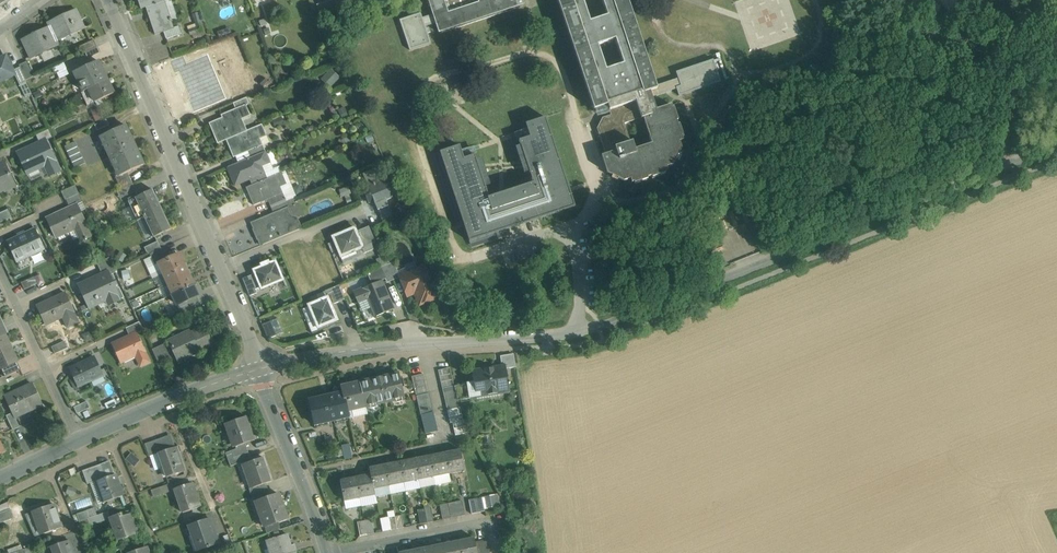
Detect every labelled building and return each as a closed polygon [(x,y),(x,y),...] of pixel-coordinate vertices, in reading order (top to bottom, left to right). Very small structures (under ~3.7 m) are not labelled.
[(141,8),(146,7),(155,34),(163,32),(174,28),(171,21),(172,21),(172,18),(170,18),(164,0),(138,0),(141,8)] [(316,5),(321,18),(340,12),(336,0),(330,0),(316,5)] [(433,15),(435,23),(439,33),(524,5),(522,0),(477,0),(477,2),(447,12),(443,0),(428,0),(433,15)] [(593,110),(607,105),(611,115),(602,118),(600,123),(604,136),(600,137),(605,154),(601,156),(607,173),(623,181),(630,179),(632,182),(634,182),(635,183),(648,179),(647,177),(652,176),(652,177),(666,173),(665,171),(668,171),(666,167),(673,165),(682,148),(679,142),(683,140),(682,138),(683,137),(679,124),(677,125),(676,121),(678,120),(673,107),(672,107),(671,105),(656,110),(650,91),(657,89),(627,0),(601,0),(605,12),(588,18),(582,0),(557,0),(593,110)] [(76,9),(48,22),(49,26),(50,26),(57,41),(85,28),(76,9)] [(203,30),(197,13),(193,14),(197,29),(189,31),(190,35),(203,30)] [(435,23),(433,15),(422,18),(420,14),(400,20),(410,50),(430,43),(425,27),(435,23)] [(49,26),(22,40),(30,59),(59,45),(57,41),(50,26),(49,26)] [(179,26),(174,28),(163,32),(166,39),(181,34),(179,26)] [(94,40),(79,47),(82,53),(85,52),(97,47),(94,40)] [(97,47),(85,52),(88,59),(100,53),(97,47)] [(0,58),(0,83),(15,76),(16,75),(14,70),(7,55),(0,58)] [(222,101),(209,70),(214,69),(208,55),(178,67),(186,85),(199,80),(210,106),(222,101)] [(34,76),(27,61),(19,65),(20,67),(26,80),(34,76)] [(99,61),(74,73),(83,92),(89,89),(107,80),(99,61)] [(58,78),(69,73),(63,62),(53,66),(58,78)] [(20,67),(14,70),(16,75),(15,76),(19,84),(27,81),(26,80),(20,67)] [(328,87),(340,78),(332,68),(320,78),(328,87)] [(107,80),(89,89),(95,102),(114,94),(107,80)] [(1028,83),(1015,88),(1021,103),(1034,98),(1028,83)] [(246,97),(233,103),(235,110),(246,106),(249,104),(246,97)] [(977,100),(966,107),(971,115),(977,112),(978,114),(986,110),(984,107),(981,108),(977,100)] [(235,110),(221,116),(222,120),(210,125),(218,145),(226,141),(242,134),(242,133),(237,122),(250,116),(246,106),(235,110)] [(575,206),(546,118),(526,124),(530,137),(519,141),(533,183),(489,197),(475,155),(463,159),(459,146),(440,152),(471,247),(507,236),(505,229),(575,206)] [(106,119),(95,125),(97,130),(109,125),(106,119)] [(125,125),(101,136),(119,175),(119,176),(127,172),(143,165),(125,125)] [(262,125),(242,133),(242,134),(226,141),(233,158),(247,152),(263,146),(260,139),(266,136),(262,125)] [(49,129),(36,135),(40,143),(47,140),(47,141),(53,138),(49,129)] [(40,143),(17,154),(26,174),(45,166),(50,177),(60,173),(55,161),(56,160),(47,141),(47,140),(40,143)] [(75,141),(65,146),(75,168),(85,163),(75,141)] [(461,148),(463,155),(474,153),(472,145),(461,148)] [(263,146),(247,152),(250,160),(264,155),(266,154),(263,146)] [(250,160),(229,169),(235,185),(249,180),(264,173),(262,168),(268,165),(264,155),(250,160)] [(0,167),(0,191),(13,185),(16,192),(17,191),(5,165),(0,167)] [(379,180),(374,169),(363,174),(367,185),(362,187),(368,202),(373,199),(378,212),(390,207),(387,200),(393,198),(384,178),(379,180)] [(127,172),(119,176),(119,175),(115,177),(121,189),(133,184),(127,172)] [(264,173),(249,180),(252,187),(268,181),(264,173)] [(252,187),(247,189),(254,206),(267,200),(283,194),(280,188),(287,185),(283,175),(268,181),(252,187)] [(295,195),(302,192),(298,181),(291,183),(295,195)] [(121,189),(117,191),(120,198),(136,191),(133,184),(121,189)] [(75,185),(61,192),(65,200),(66,199),(79,193),(75,185)] [(153,189),(135,197),(136,198),(137,198),(144,215),(145,217),(161,209),(153,190),(154,190),(153,189)] [(79,193),(66,199),(70,207),(77,204),(77,205),(83,202),(79,193)] [(283,194),(267,200),(269,206),(285,200),(283,194)] [(293,199),(271,208),(274,214),(288,208),(296,205),(293,199)] [(70,207),(47,218),(56,238),(75,229),(80,240),(90,236),(85,224),(86,224),(77,205),(77,204),(70,207)] [(274,214),(251,223),(261,245),(301,228),(297,218),(291,216),(288,208),(274,214)] [(161,209),(145,217),(146,220),(147,220),(154,236),(153,236),(154,237),(172,229),(171,228),(170,229),(161,209)] [(8,210),(0,214),(0,223),(11,218),(8,210)] [(716,217),(704,222),(709,234),(721,229),(716,217)] [(369,226),(357,231),(363,247),(376,242),(369,226)] [(355,227),(332,237),(341,258),(364,248),(363,247),(357,231),(355,227)] [(35,228),(7,241),(17,262),(45,250),(35,228)] [(158,241),(145,248),(148,254),(150,253),(161,248),(158,241)] [(161,248),(150,253),(152,259),(164,253),(162,248),(161,248)] [(164,253),(152,259),(155,265),(158,263),(167,259),(164,253)] [(167,259),(158,263),(163,274),(184,264),(179,253),(167,259)] [(109,257),(97,263),(102,274),(106,272),(108,276),(116,272),(109,257)] [(384,258),(378,260),(381,268),(387,265),(384,258)] [(268,261),(261,264),(261,267),(253,270),(254,274),(260,288),(261,290),(284,280),(275,261),(269,263),(268,261)] [(395,262),(387,265),(394,280),(401,277),(400,277),(401,277),(395,262)] [(184,264),(163,274),(168,284),(188,274),(184,264)] [(394,280),(387,265),(381,268),(380,268),(387,283),(394,280)] [(439,298),(426,266),(401,277),(400,277),(401,277),(407,293),(414,289),(421,305),(439,298)] [(90,279),(101,302),(106,300),(109,305),(119,300),(108,276),(106,272),(102,274),(90,279)] [(188,274),(168,284),(173,294),(193,285),(188,274)] [(254,274),(243,279),(250,296),(257,293),(255,290),(260,288),(254,274)] [(38,284),(35,277),(22,283),(25,290),(33,286),(38,284)] [(101,302),(90,279),(78,285),(89,308),(101,302)] [(392,310),(380,281),(353,292),(358,303),(368,299),(375,317),(392,310)] [(193,285),(173,294),(178,305),(197,296),(198,296),(193,285)] [(339,285),(324,291),(327,297),(328,297),(331,305),(345,300),(339,285)] [(33,286),(25,290),(27,294),(35,290),(33,286)] [(65,293),(38,306),(47,326),(64,318),(68,327),(79,322),(65,293)] [(197,296),(178,305),(182,313),(189,310),(188,307),(200,301),(197,296)] [(327,297),(308,305),(319,331),(336,324),(334,322),(338,320),(331,305),(328,297),(327,297)] [(278,317),(261,323),(266,338),(283,333),(278,317)] [(139,322),(126,328),(129,335),(136,332),(137,333),(143,330),(139,322)] [(183,334),(168,341),(176,357),(196,347),(198,351),(213,344),(204,326),(184,336),(183,334)] [(129,335),(112,344),(121,362),(135,355),(140,365),(149,361),(144,351),(145,350),(137,333),(136,332),(129,335)] [(2,369),(17,361),(18,361),(5,334),(0,337),(0,369),(2,369)] [(65,341),(52,347),(55,354),(68,348),(65,341)] [(164,344),(152,349),(158,362),(170,357),(164,344)] [(514,354),(501,356),(502,366),(505,366),(506,369),(516,367),(514,354)] [(95,357),(69,369),(78,387),(103,375),(95,357)] [(17,361),(2,369),(5,377),(21,369),(17,361)] [(502,366),(489,368),(493,398),(499,397),(499,395),(500,394),(500,393),(510,392),(508,384),(510,384),(510,382),(508,382),(506,369),(505,366),(502,366)] [(450,368),(438,370),(440,376),(451,374),(450,368)] [(489,368),(472,371),(476,397),(478,397),(478,400),(493,398),(489,368)] [(399,374),(383,378),(382,377),(376,378),(376,379),(360,383),(365,406),(366,406),(405,397),(399,374)] [(424,374),(412,376),(413,383),(425,380),(424,374)] [(451,374),(440,376),(441,382),(453,380),(451,374)] [(425,380),(413,383),(415,388),(426,386),(425,380)] [(453,380),(441,382),(442,388),(454,386),(453,380)] [(360,383),(342,387),(343,393),(344,393),(348,410),(349,417),(350,418),(368,414),(366,406),(365,406),(360,383)] [(469,384),(455,386),(458,401),(471,398),(469,384)] [(29,385),(5,396),(13,414),(16,419),(40,408),(29,385)] [(426,386),(415,388),(416,395),(428,392),(426,386)] [(454,386),(442,388),(447,410),(459,408),(458,401),(455,386),(454,386)] [(343,393),(309,401),(314,425),(349,417),(348,410),(344,393),(343,393)] [(429,393),(416,396),(418,402),(431,399),(429,393)] [(431,399),(418,402),(419,408),(432,405),(431,399)] [(87,402),(74,408),(77,414),(90,408),(87,402)] [(432,405),(419,408),(421,415),(434,412),(432,405)] [(13,414),(7,416),(13,430),(19,428),(16,419),(13,414)] [(247,416),(225,423),(228,433),(231,432),(236,446),(246,443),(246,442),(254,439),(247,417),(247,416)] [(164,437),(168,450),(175,447),(171,435),(164,437)] [(164,437),(158,439),(162,452),(168,450),(164,437)] [(162,452),(158,439),(152,442),(156,454),(159,453),(162,452)] [(156,454),(152,442),(145,444),(149,456),(156,454)] [(351,444),(343,444),(344,458),(351,458),(351,444)] [(247,445),(232,450),(234,457),(249,452),(247,445)] [(162,452),(159,453),(164,468),(167,477),(185,471),(177,447),(175,447),(168,450),(162,452)] [(232,450),(226,452),(228,459),(234,457),(232,450)] [(460,450),(445,453),(449,474),(464,471),(460,450)] [(134,466),(140,459),(131,452),(125,459),(134,466)] [(249,452),(234,457),(237,464),(251,458),(249,452)] [(156,454),(149,456),(154,471),(164,468),(159,453),(156,454)] [(445,453),(430,456),(434,476),(449,474),(445,453)] [(264,456),(245,463),(254,487),(272,481),(264,456)] [(430,456),(415,459),(419,479),(434,476),(430,456)] [(234,457),(228,459),(231,466),(237,464),(234,457)] [(415,459),(400,462),(404,483),(419,479),(415,459)] [(400,462),(385,465),(389,486),(404,483),(400,462)] [(107,477),(102,464),(96,466),(100,479),(107,477)] [(385,465),(370,468),(371,475),(374,488),(389,486),(385,465)] [(96,466),(89,468),(94,482),(98,480),(100,479),(96,466)] [(94,482),(89,468),(83,470),(87,484),(94,482)] [(100,479),(98,480),(105,501),(122,496),(115,474),(107,477),(100,479)] [(371,475),(356,478),(360,498),(375,495),(374,488),(371,475)] [(356,478),(340,480),(344,501),(360,498),(356,478)] [(192,483),(174,489),(183,513),(200,507),(197,496),(194,488),(192,483)] [(160,487),(151,490),(153,497),(162,494),(160,487)] [(266,491),(252,496),(254,503),(268,498),(266,491)] [(268,498),(254,503),(263,528),(264,528),(278,523),(288,520),(279,494),(268,498)] [(482,497),(469,500),(471,514),(485,511),(482,497)] [(462,501),(455,503),(458,517),(465,515),(462,501)] [(9,509),(7,503),(0,506),(0,513),(9,509)] [(55,503),(35,510),(43,534),(63,527),(55,503)] [(458,517),(455,503),(450,504),(450,505),(452,518),(458,517)] [(452,518),(450,505),(440,507),(443,520),(452,518)] [(409,507),(400,509),(401,515),(404,527),(412,526),(409,507)] [(94,508),(77,514),(79,522),(88,519),(97,515),(94,508)] [(434,521),(431,508),(425,509),(428,523),(434,521)] [(9,509),(0,513),(0,523),(13,518),(10,509),(9,509)] [(425,509),(417,510),(420,524),(428,523),(425,509)] [(131,513),(122,517),(121,513),(120,514),(110,518),(116,536),(123,533),(125,538),(138,533),(131,513)] [(401,515),(395,516),(397,529),(404,527),(401,515)] [(397,529),(395,516),(389,518),(391,530),(397,529)] [(210,518),(190,525),(198,550),(219,543),(210,518)] [(391,530),(389,518),(380,519),(383,532),(391,530)] [(88,519),(79,522),(82,528),(91,525),(88,519)] [(371,519),(364,521),(367,535),(374,533),(371,519)] [(364,521),(357,522),(360,536),(367,535),(364,521)] [(278,523),(264,528),(266,534),(280,529),(278,523)] [(268,540),(272,552),(293,552),(295,552),(298,552),(295,544),(291,545),(288,534),(268,540)] [(459,540),(461,552),(477,552),(476,548),(475,542),(474,537),(459,540)] [(53,546),(56,552),(76,552),(71,540),(53,546)] [(444,543),(446,552),(461,552),(459,540),(444,543)] [(488,540),(475,542),(476,548),(489,545),(488,540)] [(429,546),(430,552),(446,552),(444,543),(429,546)]
